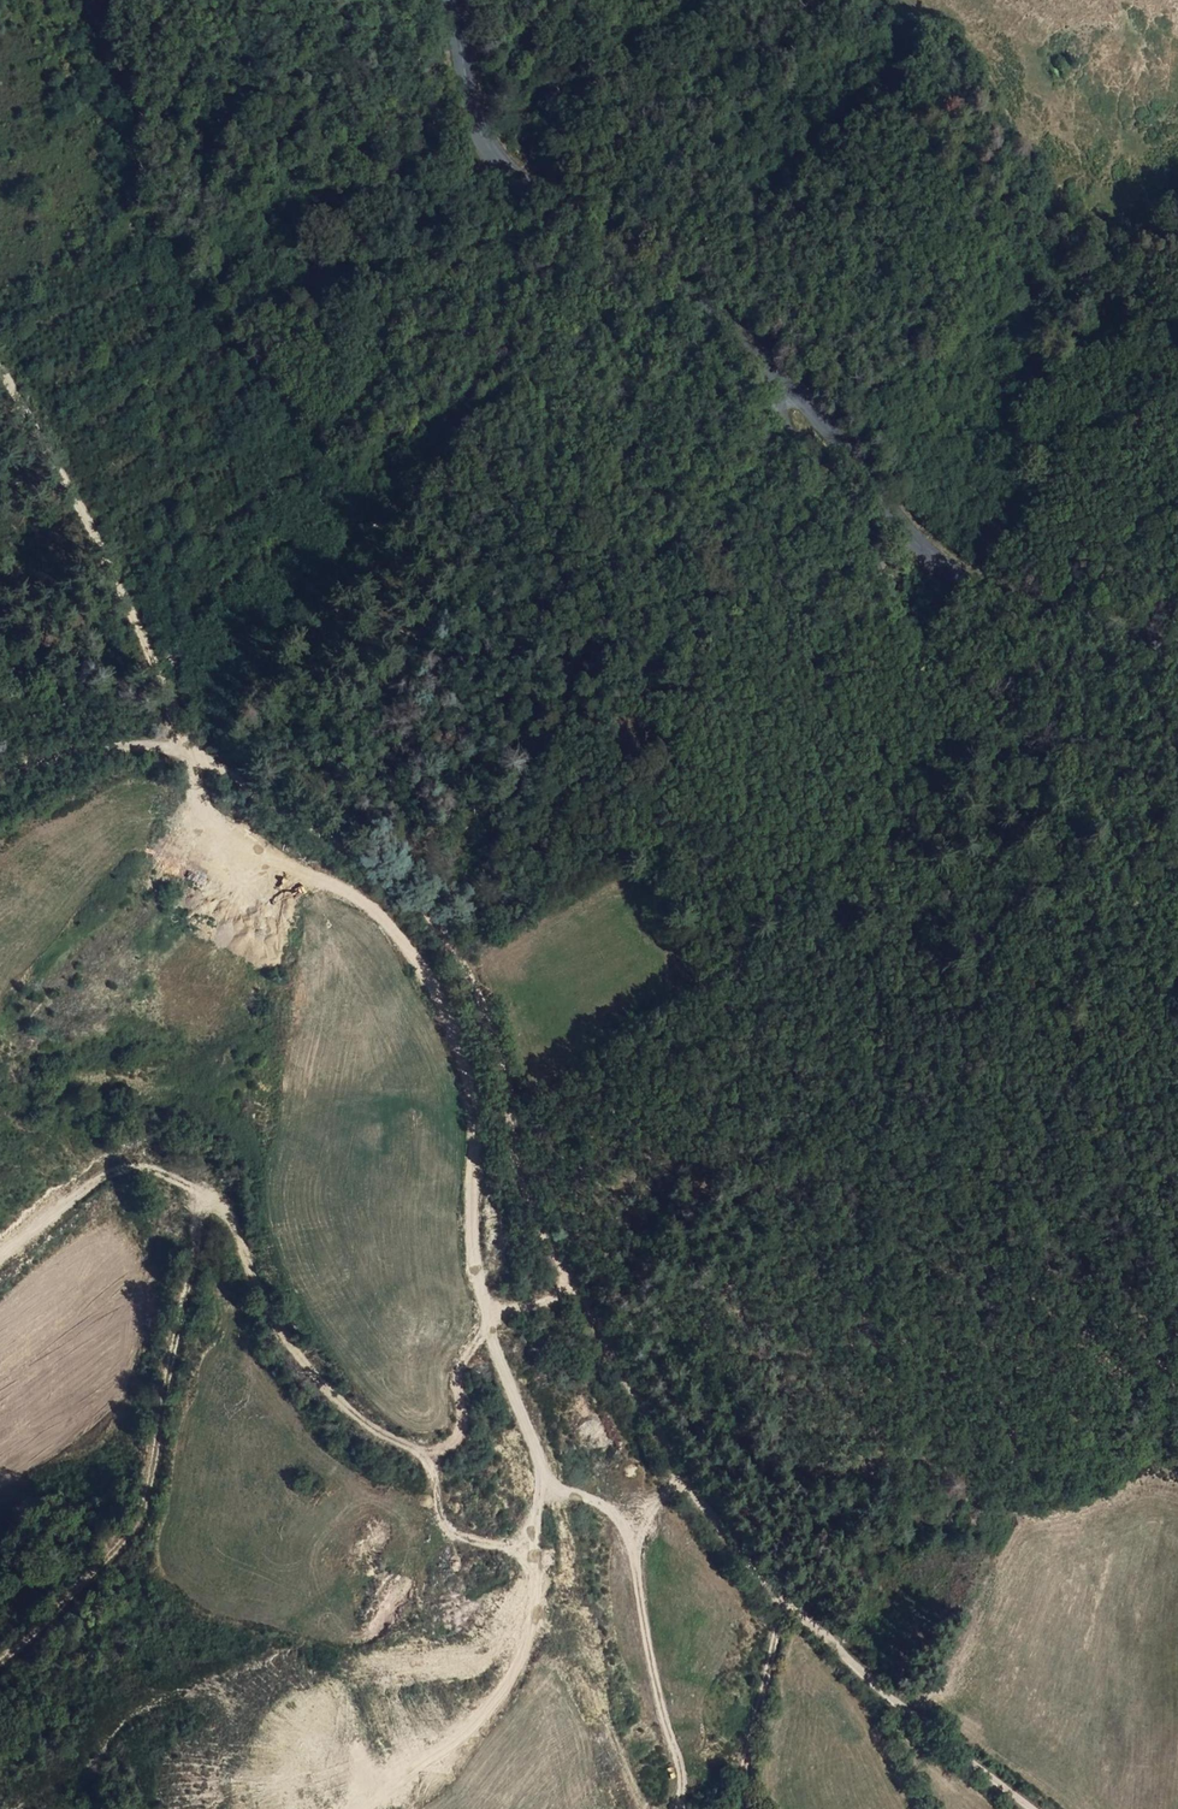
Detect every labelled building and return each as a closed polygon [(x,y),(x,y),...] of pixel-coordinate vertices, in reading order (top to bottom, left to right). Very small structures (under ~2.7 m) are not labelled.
[(433,861),(412,850),(407,864),(426,873),(433,861)]
